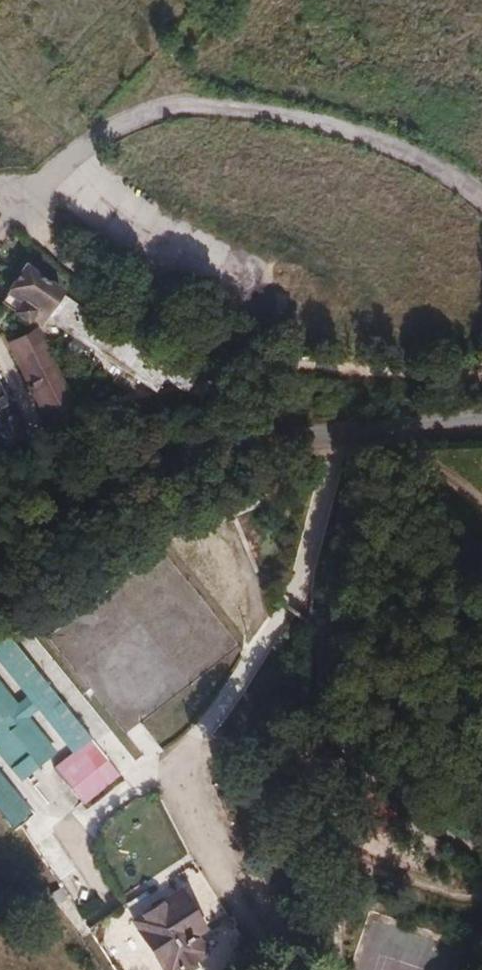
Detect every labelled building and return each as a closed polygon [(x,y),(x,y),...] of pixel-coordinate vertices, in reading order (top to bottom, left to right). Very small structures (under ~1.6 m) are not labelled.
[(59,293),(23,269),(10,287),(9,290),(34,307),(29,317),(39,324),(59,293)] [(62,299),(49,318),(154,389),(163,377),(184,390),(197,369),(176,355),(167,368),(62,299)] [(35,336),(12,346),(51,420),(71,409),(35,336)] [(20,434),(0,395),(0,444),(20,434)] [(0,647),(0,816),(16,835),(33,816),(18,794),(55,765),(84,799),(119,770),(13,636),(0,647)] [(122,901),(165,969),(177,969),(209,951),(196,932),(216,919),(182,864),(122,901)]
